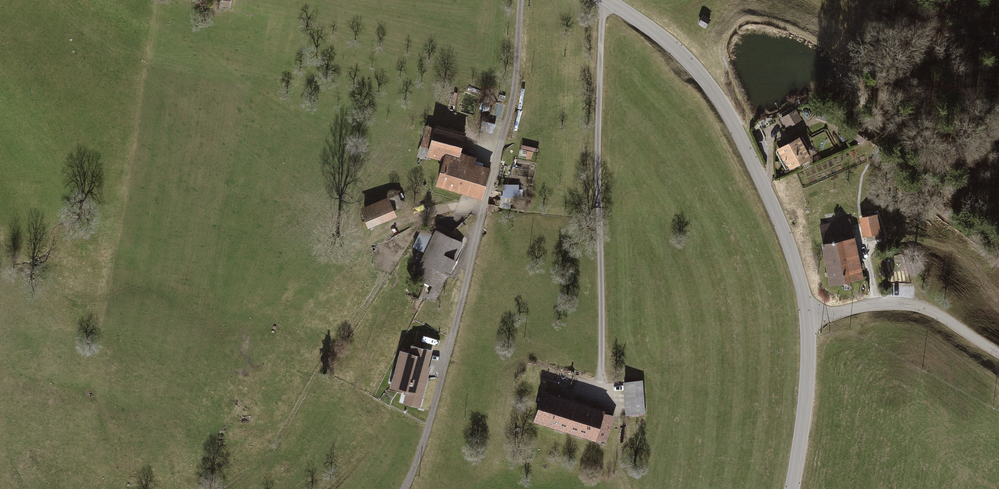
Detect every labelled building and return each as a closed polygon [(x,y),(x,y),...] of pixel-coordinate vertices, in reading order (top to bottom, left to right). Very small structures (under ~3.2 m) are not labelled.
[(221,7),(230,9),(231,0),(222,0),(221,7)] [(712,22),(703,17),(699,25),(708,30),(712,22)] [(469,88),(466,94),(479,99),(482,94),(469,88)] [(793,115),(780,122),(785,133),(799,126),(793,115)] [(492,139),(496,127),(487,125),(483,137),(492,139)] [(441,164),(434,189),(481,203),(490,171),(474,166),(476,161),(460,156),(465,137),(435,128),(432,140),(424,138),(418,157),(441,164)] [(799,138),(778,149),(779,151),(777,152),(786,170),(789,169),(790,171),(811,160),(799,138)] [(519,188),(502,188),(503,200),(520,202),(519,188)] [(389,201),(359,213),(367,233),(397,221),(394,214),(403,210),(398,199),(390,202),(389,201)] [(501,199),(499,210),(518,212),(520,202),(503,200),(501,199)] [(880,234),(876,216),(859,219),(863,237),(880,234)] [(819,227),(823,246),(853,240),(849,221),(819,227)] [(435,306),(462,246),(434,234),(433,238),(421,233),(414,250),(425,255),(413,281),(432,289),(426,302),(435,306)] [(854,240),(853,240),(823,246),(831,282),(861,276),(854,240)] [(402,406),(419,412),(431,371),(428,370),(432,354),(411,348),(408,357),(400,355),(389,392),(405,396),(402,406)] [(643,384),(623,385),(626,419),(646,418),(643,384)] [(533,425),(551,431),(560,400),(542,395),(533,425)] [(551,431),(567,435),(576,405),(560,400),(551,431)] [(567,435),(584,440),(593,410),(576,405),(567,435)] [(605,414),(593,410),(584,440),(606,447),(614,420),(604,417),(605,414)]
